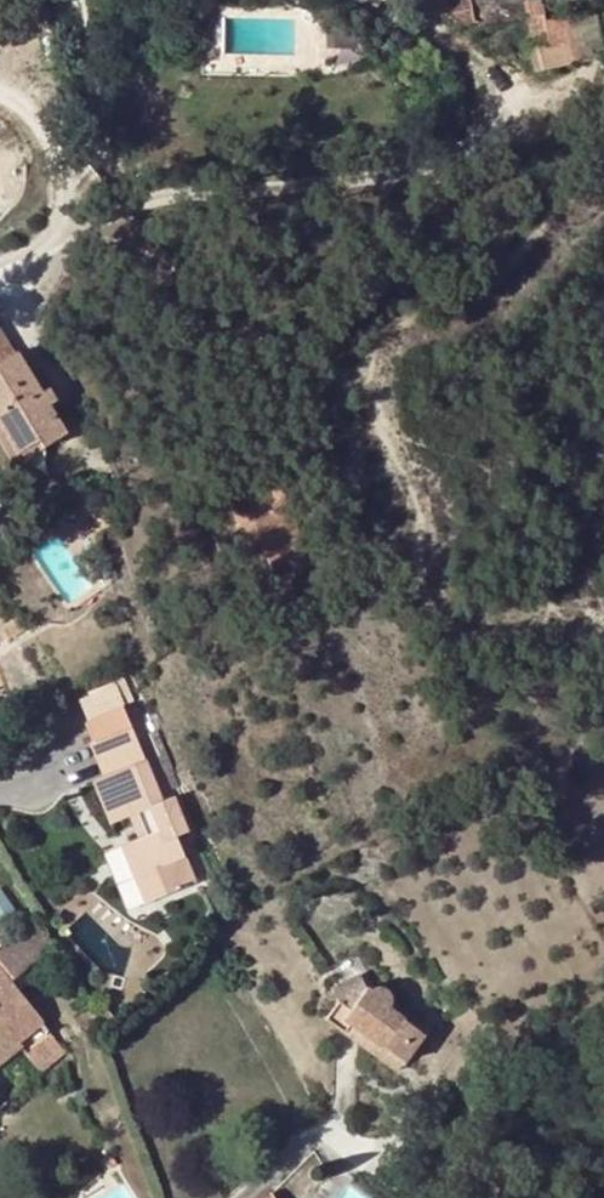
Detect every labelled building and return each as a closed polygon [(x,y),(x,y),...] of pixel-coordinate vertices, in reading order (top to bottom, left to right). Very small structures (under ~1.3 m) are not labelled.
[(449,19),(445,0),(425,0),(429,21),(449,19)] [(449,19),(450,26),(473,21),(469,0),(445,0),(449,19)] [(532,20),(545,16),(541,0),(530,0),(527,1),(532,20)] [(549,71),(576,63),(571,42),(554,47),(554,45),(545,16),(532,20),(540,49),(543,48),(549,71)] [(454,134),(453,121),(437,122),(438,135),(454,134)] [(45,447),(67,434),(49,405),(42,392),(37,383),(30,370),(18,351),(15,353),(0,327),(0,424),(17,453),(41,440),(45,447)] [(37,383),(42,392),(49,388),(44,379),(37,383)] [(49,388),(42,392),(49,405),(57,401),(49,388)] [(212,619),(207,597),(197,598),(203,622),(212,619)] [(4,626),(13,639),(28,630),(19,616),(4,626)] [(123,707),(125,706),(118,689),(81,707),(87,721),(123,707)] [(163,802),(132,727),(132,728),(123,707),(87,721),(95,742),(92,744),(106,777),(101,779),(118,821),(138,813),(147,835),(133,841),(147,874),(157,869),(167,893),(196,881),(178,838),(189,834),(174,798),(163,802)] [(146,905),(168,896),(157,869),(147,874),(133,841),(121,846),(146,905)] [(10,981),(53,945),(38,920),(0,951),(0,1060),(18,1045),(40,1071),(65,1051),(10,981)] [(325,1018),(344,1032),(356,1017),(371,1028),(365,1035),(402,1062),(423,1035),(387,1007),(392,998),(386,989),(371,989),(366,985),(362,981),(359,975),(330,989),(337,1002),(325,1018)] [(82,1030),(97,1020),(89,1007),(74,1016),(82,1030)] [(114,1017),(106,1009),(98,1016),(105,1024),(114,1017)] [(396,1071),(402,1062),(365,1035),(371,1028),(356,1017),(344,1032),(396,1071)]
